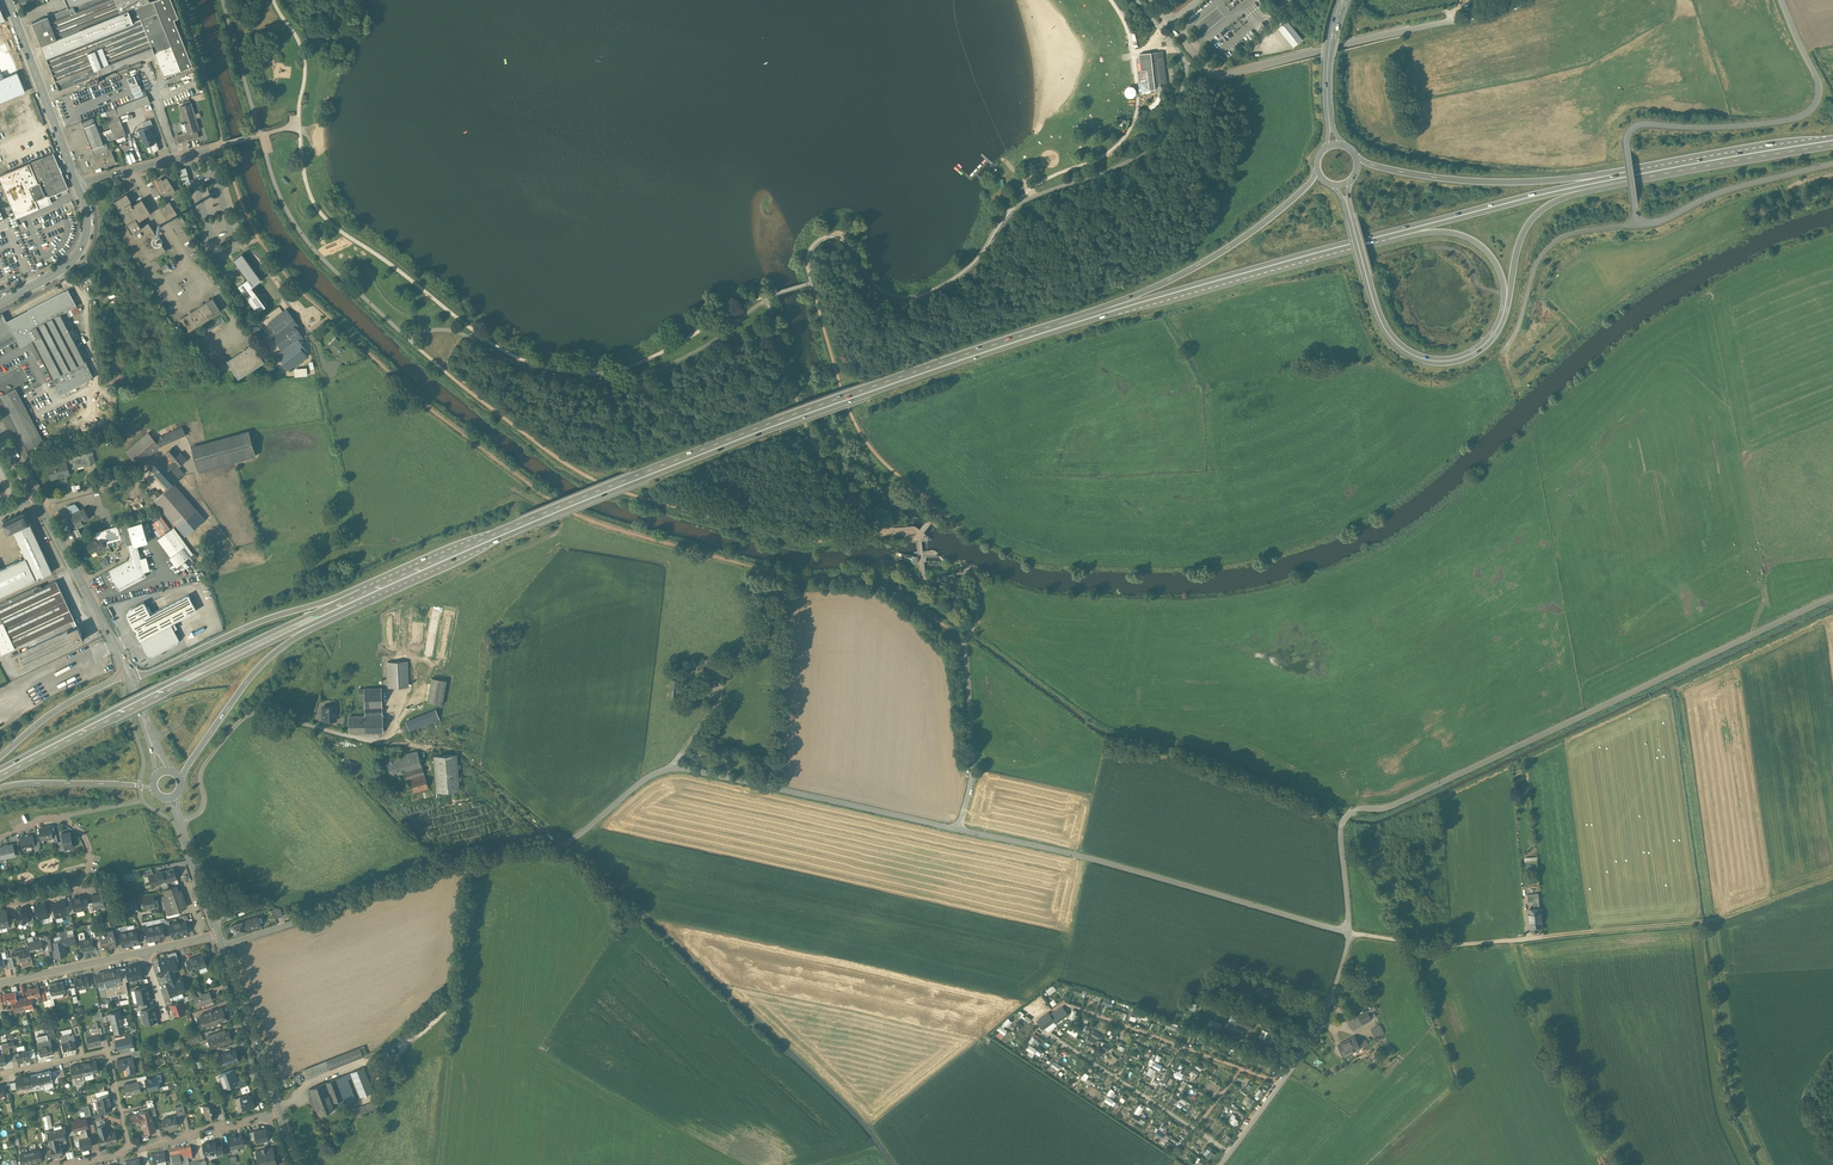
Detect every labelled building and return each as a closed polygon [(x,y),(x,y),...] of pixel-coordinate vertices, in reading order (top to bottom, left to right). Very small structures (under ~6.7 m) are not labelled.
[(32,22),(41,45),(57,39),(80,30),(121,13),(115,0),(89,0),(69,8),(32,22)] [(121,13),(129,10),(142,5),(140,0),(115,0),(121,13)] [(142,5),(129,10),(133,22),(141,19),(155,52),(171,45),(154,0),(150,2),(142,5)] [(154,52),(164,77),(193,65),(174,19),(178,17),(172,0),(154,0),(171,45),(155,52),(154,52)] [(121,13),(80,30),(84,41),(84,42),(97,75),(90,78),(91,78),(154,52),(155,52),(141,19),(133,22),(129,10),(121,13)] [(1277,28),(1294,48),(1304,40),(1286,20),(1277,28)] [(80,30),(57,39),(61,51),(75,84),(90,78),(97,75),(84,42),(84,41),(80,30)] [(57,39),(41,45),(46,57),(61,51),(57,39)] [(61,51),(46,57),(59,90),(75,84),(61,51)] [(1163,51),(1151,53),(1152,62),(1157,62),(1158,68),(1160,83),(1166,83),(1163,51)] [(1151,52),(1140,54),(1142,70),(1152,69),(1158,68),(1157,62),(1152,62),(1151,53),(1151,52)] [(1158,68),(1152,69),(1154,81),(1149,82),(1150,90),(1155,89),(1155,87),(1157,87),(1160,86),(1160,83),(1158,68)] [(0,79),(0,102),(25,92),(16,72),(4,77),(0,79)] [(135,75),(127,78),(133,93),(141,89),(139,84),(138,85),(135,75)] [(104,76),(86,83),(88,86),(93,84),(105,79),(104,76)] [(1149,82),(1141,83),(1142,91),(1150,90),(1149,82)] [(184,105),(180,106),(184,121),(182,122),(182,123),(181,124),(183,132),(187,131),(188,132),(197,130),(197,129),(198,128),(195,118),(201,117),(200,112),(194,114),(191,103),(184,105)] [(127,135),(116,107),(105,111),(116,139),(127,135)] [(94,118),(83,123),(93,149),(104,144),(94,118)] [(150,119),(142,122),(145,128),(149,126),(149,127),(153,126),(150,119)] [(145,128),(140,130),(141,135),(144,142),(145,141),(147,145),(148,145),(148,144),(151,143),(154,142),(149,127),(149,126),(145,128)] [(197,130),(188,132),(190,140),(199,137),(197,130)] [(188,132),(175,136),(177,144),(190,140),(188,132)] [(104,144),(93,149),(95,154),(109,148),(107,143),(104,144)] [(95,154),(94,154),(96,158),(92,160),(96,168),(101,166),(100,165),(105,163),(106,166),(111,164),(110,160),(114,159),(110,148),(109,148),(95,154)] [(0,175),(0,179),(16,217),(49,204),(48,201),(48,200),(48,198),(46,198),(45,196),(66,187),(51,154),(43,157),(29,163),(6,172),(0,175)] [(179,170),(183,184),(190,181),(186,168),(179,170)] [(168,176),(163,179),(162,177),(157,180),(161,186),(160,186),(165,195),(170,191),(171,193),(176,190),(168,176)] [(142,225),(139,220),(151,212),(142,198),(133,204),(132,202),(132,201),(127,193),(113,201),(127,222),(126,223),(128,226),(119,232),(137,261),(146,255),(149,260),(166,249),(149,221),(142,225)] [(170,201),(160,207),(168,219),(178,213),(170,201)] [(182,215),(178,218),(184,227),(188,224),(182,215)] [(19,224),(12,227),(18,241),(24,238),(19,224)] [(242,254),(234,259),(248,278),(238,285),(258,311),(265,306),(251,287),(261,280),(242,254)] [(164,271),(170,268),(168,263),(162,266),(164,271)] [(64,291),(28,310),(12,318),(21,336),(24,341),(29,339),(32,337),(35,343),(42,356),(41,357),(61,395),(94,377),(61,315),(77,306),(68,289),(68,290),(65,292),(64,291)] [(221,310),(213,297),(207,300),(215,314),(221,310)] [(207,300),(181,317),(189,330),(215,314),(207,300)] [(287,309),(269,322),(276,332),(272,336),(283,351),(284,352),(299,340),(303,338),(292,322),(294,320),(287,309)] [(0,314),(0,348),(16,339),(21,336),(13,321),(8,323),(2,313),(0,314)] [(222,316),(206,327),(208,330),(224,320),(222,316)] [(186,332),(180,322),(177,324),(183,334),(186,332)] [(263,327),(256,332),(260,338),(261,339),(267,334),(263,327)] [(42,356),(35,343),(32,337),(29,339),(40,357),(41,357),(42,356)] [(335,337),(329,344),(332,347),(339,340),(335,337)] [(283,351),(277,354),(288,369),(307,356),(299,346),(302,344),(299,340),(284,352),(283,351)] [(253,343),(227,360),(239,378),(265,361),(253,343)] [(295,367),(295,376),(308,375),(307,367),(295,367)] [(15,389),(0,397),(0,398),(27,450),(43,442),(15,389)] [(182,427),(156,438),(160,446),(186,435),(182,427)] [(249,431),(191,444),(197,471),(255,457),(249,431)] [(148,433),(126,451),(138,465),(160,446),(148,433)] [(180,453),(178,455),(172,448),(166,452),(174,461),(178,465),(179,467),(187,460),(180,453)] [(87,452),(65,459),(66,460),(68,467),(83,463),(84,467),(91,465),(87,452)] [(167,465),(160,458),(149,468),(167,489),(173,483),(179,478),(172,470),(167,465)] [(66,460),(47,465),(49,472),(50,471),(52,477),(70,472),(68,467),(66,460)] [(174,461),(169,466),(168,464),(167,465),(172,470),(178,465),(174,461)] [(197,511),(173,483),(167,489),(160,495),(154,500),(178,527),(197,511)] [(157,491),(151,496),(154,500),(160,495),(157,491)] [(75,504),(67,506),(71,512),(72,515),(80,510),(79,509),(75,504)] [(72,515),(71,515),(77,526),(83,523),(82,521),(89,517),(84,508),(80,510),(72,515)] [(25,512),(3,521),(8,532),(13,530),(30,523),(25,512)] [(159,533),(168,527),(162,517),(153,522),(159,533)] [(141,519),(122,524),(128,545),(133,543),(134,546),(136,545),(148,542),(144,529),(141,519)] [(52,571),(32,527),(30,523),(13,530),(26,557),(36,579),(52,571)] [(128,545),(122,524),(117,526),(120,538),(123,546),(128,545)] [(117,526),(95,532),(98,539),(87,545),(91,553),(96,550),(97,553),(110,546),(108,542),(120,538),(117,526)] [(78,528),(71,532),(74,538),(82,536),(78,528)] [(171,529),(158,538),(171,556),(184,546),(171,529)] [(140,559),(136,545),(134,546),(133,543),(128,545),(131,558),(110,570),(120,588),(141,577),(141,575),(142,572),(143,571),(140,559)] [(184,546),(171,556),(177,565),(182,562),(182,563),(184,567),(188,564),(185,560),(185,561),(184,560),(190,555),(184,546)] [(36,579),(26,557),(0,569),(0,596),(36,579)] [(146,558),(140,559),(143,571),(149,570),(146,558)] [(5,601),(6,604),(0,607),(0,615),(4,623),(15,648),(15,647),(75,620),(57,580),(42,587),(41,585),(5,601)] [(144,601),(131,608),(126,615),(139,640),(197,610),(188,594),(150,614),(144,601)] [(4,623),(0,625),(0,633),(9,651),(15,648),(15,647),(15,648),(4,623)] [(170,624),(140,640),(149,658),(153,658),(176,645),(179,640),(170,624)] [(68,631),(18,654),(24,667),(74,643),(74,644),(84,639),(78,625),(68,630),(68,631)] [(511,638),(489,642),(490,649),(512,644),(511,638)] [(18,654),(12,657),(18,670),(24,667),(18,654)] [(698,673),(707,671),(713,670),(714,675),(721,674),(718,657),(705,660),(705,663),(697,664),(698,673)] [(407,661),(387,662),(389,687),(408,686),(407,661)] [(446,680),(432,678),(427,701),(442,704),(446,680)] [(381,687),(359,688),(359,700),(364,700),(365,712),(363,712),(363,715),(363,731),(383,731),(381,687)] [(336,720),(336,706),(323,706),(323,720),(336,720)] [(435,709),(430,711),(434,721),(439,719),(435,709)] [(430,711),(406,721),(410,731),(434,721),(430,711)] [(363,715),(350,716),(350,732),(363,731),(363,715)] [(434,721),(410,731),(412,737),(442,725),(439,719),(434,721)] [(417,750),(402,755),(407,770),(403,772),(410,794),(429,788),(417,750)] [(456,754),(434,755),(437,791),(459,790),(458,780),(461,780),(461,776),(458,776),(457,767),(460,767),(460,764),(457,764),(456,754)] [(402,755),(387,760),(391,775),(403,772),(407,770),(402,755)] [(50,825),(39,828),(42,839),(53,837),(50,825)] [(70,831),(62,833),(63,839),(61,839),(62,840),(62,841),(63,841),(65,849),(74,847),(70,831)] [(33,834),(20,837),(23,848),(35,845),(34,839),(33,834)] [(0,846),(0,854),(1,858),(15,855),(13,844),(7,845),(0,846)] [(151,868),(144,871),(145,876),(149,875),(153,873),(151,868)] [(173,868),(163,872),(163,873),(166,881),(167,882),(174,879),(177,878),(173,868)] [(153,873),(149,875),(153,886),(161,883),(166,881),(163,873),(161,874),(160,871),(153,873)] [(167,882),(166,881),(161,883),(163,889),(169,887),(167,882)] [(169,887),(163,889),(165,895),(168,894),(174,911),(185,908),(177,885),(169,887)] [(102,892),(92,894),(94,900),(95,899),(95,901),(92,901),(94,909),(96,908),(105,906),(105,904),(108,903),(107,896),(103,897),(102,892)] [(1534,905),(1538,904),(1537,893),(1527,894),(1528,901),(1533,901),(1534,905)] [(168,894),(165,895),(162,896),(168,913),(174,911),(168,894)] [(153,895),(143,897),(144,908),(151,907),(152,906),(154,907),(155,907),(155,904),(153,895)] [(83,896),(72,898),(73,901),(75,910),(75,909),(77,910),(84,909),(85,907),(86,907),(83,896)] [(136,896),(128,897),(128,901),(133,900),(133,904),(137,903),(136,896)] [(65,900),(59,902),(53,904),(54,906),(56,916),(56,917),(63,916),(62,915),(68,914),(65,900)] [(128,901),(123,901),(125,913),(135,911),(133,904),(133,900),(128,901)] [(45,903),(35,905),(38,918),(48,916),(48,912),(45,903)] [(159,903),(155,904),(155,907),(154,907),(152,906),(151,907),(152,913),(160,912),(159,903)] [(1538,904),(1534,905),(1535,909),(1528,909),(1531,926),(1541,925),(1538,904)] [(27,907),(23,908),(19,909),(16,910),(18,922),(22,921),(22,922),(26,921),(28,920),(30,920),(28,913),(27,907)] [(281,908),(273,907),(271,907),(275,918),(283,915),(281,908)] [(1,911),(0,911),(0,927),(8,925),(10,925),(8,918),(6,909),(1,911)] [(258,916),(243,921),(243,920),(232,924),(235,934),(261,925),(258,916)] [(185,921),(183,922),(181,921),(178,922),(180,934),(188,932),(186,923),(186,921),(185,921)] [(178,922),(174,923),(173,924),(170,924),(170,925),(170,927),(172,936),(180,934),(178,922)] [(162,923),(154,925),(157,939),(159,939),(159,938),(165,937),(163,928),(162,923)] [(147,926),(146,926),(147,932),(149,940),(155,939),(157,939),(154,925),(147,926)] [(113,928),(104,930),(104,932),(104,933),(100,934),(100,931),(99,931),(100,934),(103,946),(103,949),(117,946),(113,928)] [(135,929),(128,930),(131,945),(133,944),(139,942),(137,934),(136,929),(135,929)] [(121,932),(120,932),(121,937),(123,946),(129,944),(129,945),(131,945),(128,930),(121,932)] [(52,933),(46,935),(47,942),(49,949),(54,948),(53,942),(54,942),(52,933)] [(61,935),(61,936),(62,940),(63,945),(65,945),(76,943),(74,933),(67,934),(61,935)] [(92,937),(85,938),(80,939),(82,950),(94,947),(92,937)] [(41,939),(29,942),(30,948),(21,950),(19,950),(20,955),(21,961),(32,958),(31,953),(45,950),(43,943),(42,939),(41,939)] [(54,942),(53,942),(54,948),(55,956),(60,955),(61,956),(64,956),(65,954),(66,954),(65,945),(63,945),(62,940),(54,942)] [(16,951),(12,952),(13,957),(20,955),(19,950),(21,950),(20,945),(14,946),(16,951)] [(202,955),(185,961),(187,966),(188,965),(191,972),(196,971),(196,969),(206,965),(202,955)] [(169,958),(159,961),(164,975),(166,974),(169,982),(167,982),(171,996),(186,991),(181,977),(177,979),(174,971),(179,969),(174,956),(169,958)] [(140,964),(133,966),(136,978),(143,977),(140,964)] [(133,966),(122,968),(125,981),(136,978),(133,966)] [(122,968),(107,971),(110,982),(111,986),(118,985),(119,986),(115,987),(117,995),(128,992),(125,981),(122,968)] [(110,982),(107,971),(97,974),(99,985),(110,982)] [(87,976),(74,978),(77,988),(89,986),(87,976)] [(63,981),(50,984),(52,994),(65,991),(63,981)] [(1046,989),(1050,994),(1057,990),(1054,984),(1046,989)] [(39,986),(27,989),(29,996),(29,997),(32,997),(35,996),(40,995),(39,986)] [(148,986),(135,989),(137,996),(149,993),(148,986)] [(104,990),(97,992),(99,998),(106,997),(105,995),(104,990)] [(15,991),(4,994),(5,1001),(3,1001),(5,1009),(14,1007),(15,1007),(13,1001),(17,1000),(16,996),(15,991)] [(195,996),(194,997),(194,998),(197,1006),(213,1001),(209,992),(195,996)] [(151,1000),(149,993),(137,996),(138,1003),(146,1001),(151,1000)] [(22,997),(18,998),(19,996),(19,995),(16,996),(17,1000),(13,1001),(15,1007),(14,1007),(16,1013),(21,1012),(21,1010),(25,1009),(22,997)] [(29,996),(22,997),(25,1009),(30,1008),(30,1010),(34,1009),(32,997),(29,997),(29,996)] [(1105,996),(1103,1003),(1113,1007),(1116,999),(1105,996)] [(177,1003),(171,1005),(174,1015),(186,1011),(183,1003),(182,1001),(177,1003)] [(148,1008),(141,1009),(142,1010),(143,1016),(156,1013),(154,1006),(148,1008)] [(1063,1006),(1051,1014),(1049,1013),(1038,1021),(1043,1029),(1046,1027),(1054,1020),(1056,1023),(1063,1018),(1069,1014),(1063,1006)] [(213,1010),(213,1009),(209,1010),(210,1011),(200,1015),(204,1025),(209,1023),(210,1026),(221,1022),(221,1019),(226,1017),(222,1007),(213,1010)] [(1371,1008),(1365,1011),(1358,1016),(1358,1015),(1350,1019),(1348,1021),(1352,1029),(1366,1021),(1365,1019),(1374,1014),(1371,1008)] [(1020,1009),(1017,1013),(1029,1022),(1032,1018),(1020,1009)] [(120,1011),(110,1013),(112,1019),(112,1020),(115,1033),(125,1031),(123,1024),(122,1019),(120,1011)] [(101,1012),(93,1014),(96,1028),(101,1027),(102,1033),(106,1032),(104,1021),(103,1017),(101,1012)] [(157,1020),(156,1013),(143,1016),(144,1023),(153,1021),(157,1020)] [(1255,1018),(1240,1013),(1238,1016),(1237,1016),(1234,1024),(1251,1030),(1254,1022),(1254,1021),(1255,1018)] [(1008,1026),(1013,1021),(1009,1018),(1004,1023),(1008,1026)] [(1082,1030),(1089,1033),(1092,1027),(1085,1024),(1082,1030)] [(1379,1024),(1371,1029),(1375,1037),(1384,1033),(1379,1024)] [(1002,1038),(1008,1030),(1001,1025),(998,1029),(999,1030),(996,1035),(1002,1038)] [(1067,1031),(1076,1036),(1079,1031),(1071,1026),(1067,1031)] [(101,1027),(96,1028),(91,1029),(90,1030),(91,1035),(99,1033),(99,1034),(102,1033),(101,1027)] [(225,1030),(208,1036),(212,1048),(233,1040),(230,1031),(226,1032),(225,1030)] [(62,1035),(61,1035),(61,1036),(64,1050),(76,1047),(73,1033),(62,1035)] [(91,1035),(87,1036),(89,1044),(101,1042),(99,1034),(99,1033),(91,1035)] [(201,1033),(188,1037),(190,1044),(204,1039),(201,1033)] [(1029,1041),(1034,1044),(1038,1039),(1034,1035),(1029,1041)] [(1349,1038),(1338,1044),(1344,1056),(1360,1047),(1358,1043),(1355,1035),(1349,1038)] [(48,1038),(38,1040),(41,1055),(53,1052),(50,1039),(48,1038)] [(134,1039),(116,1043),(117,1049),(135,1045),(134,1039)] [(1366,1039),(1358,1043),(1360,1047),(1368,1043),(1366,1039)] [(8,1042),(2,1044),(4,1054),(10,1053),(9,1047),(8,1042)] [(1109,1051),(1111,1045),(1105,1042),(1102,1048),(1109,1051)] [(1031,1051),(1029,1053),(1033,1056),(1037,1049),(1030,1044),(1027,1049),(1031,1051)] [(359,1047),(326,1060),(330,1069),(363,1056),(359,1047)] [(28,1049),(16,1052),(18,1060),(30,1057),(28,1049)] [(235,1049),(222,1053),(225,1062),(230,1061),(230,1062),(239,1059),(235,1049)] [(1061,1062),(1064,1055),(1059,1052),(1056,1059),(1061,1062)] [(141,1053),(132,1055),(133,1056),(117,1060),(119,1070),(129,1068),(130,1074),(136,1073),(134,1066),(135,1066),(133,1057),(142,1055),(141,1053)] [(326,1060),(304,1069),(308,1078),(330,1069),(326,1060)] [(1055,1060),(1052,1065),(1060,1071),(1063,1066),(1055,1060)] [(1157,1061),(1154,1066),(1161,1070),(1163,1065),(1157,1061)] [(91,1062),(81,1064),(84,1074),(85,1074),(86,1078),(94,1076),(91,1062)] [(81,1064),(71,1066),(75,1081),(83,1079),(82,1075),(84,1074),(81,1064)] [(1147,1073),(1154,1076),(1157,1069),(1150,1066),(1147,1073)] [(364,1067),(350,1072),(360,1096),(374,1091),(364,1067)] [(63,1069),(57,1071),(58,1077),(65,1076),(63,1069)] [(233,1069),(220,1074),(223,1083),(225,1082),(226,1086),(231,1085),(231,1086),(238,1083),(233,1069)] [(1175,1075),(1184,1080),(1187,1075),(1178,1070),(1175,1075)] [(47,1071),(31,1075),(33,1085),(35,1085),(35,1089),(44,1087),(43,1083),(49,1082),(47,1071)] [(1137,1079),(1140,1075),(1133,1071),(1131,1076),(1137,1079)] [(1096,1082),(1089,1079),(1091,1075),(1085,1072),(1081,1078),(1094,1085),(1096,1082)] [(1165,1073),(1162,1079),(1171,1084),(1174,1078),(1165,1073)] [(147,1074),(138,1076),(139,1080),(140,1087),(147,1085),(145,1079),(147,1078),(146,1075),(147,1075),(147,1074)] [(349,1074),(337,1078),(344,1098),(347,1104),(356,1101),(348,1079),(351,1078),(349,1074)] [(31,1075),(16,1078),(18,1089),(24,1088),(25,1091),(33,1090),(32,1086),(33,1085),(31,1075)] [(147,1078),(145,1079),(147,1085),(148,1090),(160,1087),(159,1085),(160,1085),(160,1081),(158,1081),(157,1076),(147,1078)] [(65,1085),(67,1081),(61,1077),(58,1081),(65,1085)] [(245,1077),(239,1080),(241,1087),(248,1084),(245,1077)] [(337,1078),(326,1083),(331,1096),(333,1102),(344,1098),(337,1078)] [(139,1080),(124,1084),(126,1095),(141,1092),(140,1087),(139,1080)] [(1183,1080),(1179,1089),(1183,1091),(1187,1082),(1183,1080)] [(326,1083),(309,1089),(314,1102),(331,1096),(326,1083)] [(1111,1088),(1108,1094),(1113,1097),(1116,1090),(1111,1088)] [(1259,1088),(1256,1095),(1261,1097),(1264,1090),(1259,1088)] [(94,1093),(86,1095),(88,1102),(95,1101),(97,1100),(97,1097),(95,1098),(94,1093)] [(248,1093),(235,1098),(237,1106),(243,1104),(244,1108),(240,1109),(241,1110),(255,1105),(252,1095),(249,1096),(248,1093)] [(109,1094),(97,1097),(97,1100),(95,1101),(97,1112),(113,1108),(109,1094)] [(1169,1101),(1175,1104),(1179,1098),(1173,1095),(1169,1101)] [(1249,1095),(1243,1101),(1250,1107),(1256,1101),(1249,1095)] [(331,1096),(314,1102),(318,1115),(330,1110),(331,1112),(336,1110),(333,1102),(331,1096)] [(1108,1096),(1105,1100),(1114,1106),(1117,1101),(1108,1096)] [(210,1104),(203,1105),(206,1118),(218,1115),(216,1105),(215,1102),(210,1104)] [(183,1104),(175,1106),(178,1115),(186,1113),(184,1108),(183,1104)] [(366,1104),(362,1105),(364,1109),(360,1110),(361,1114),(369,1111),(366,1104)] [(1140,1115),(1145,1107),(1140,1104),(1135,1112),(1140,1115)] [(154,1105),(148,1107),(149,1110),(150,1115),(152,1115),(153,1115),(156,1114),(154,1105)] [(1192,1106),(1186,1113),(1189,1116),(1195,1108),(1192,1106)] [(149,1110),(140,1112),(140,1113),(132,1115),(132,1117),(131,1117),(131,1118),(131,1119),(131,1120),(132,1120),(133,1120),(133,1122),(138,1121),(139,1119),(141,1118),(142,1123),(144,1122),(143,1117),(150,1115),(149,1110)] [(1236,1117),(1237,1115),(1234,1113),(1228,1120),(1236,1125),(1240,1120),(1236,1117)] [(50,1115),(43,1116),(45,1129),(52,1127),(50,1115)] [(150,1115),(143,1117),(144,1122),(142,1123),(145,1133),(156,1130),(153,1115),(152,1115),(150,1115)] [(176,1115),(162,1119),(165,1129),(178,1125),(176,1115)] [(81,1119),(79,1118),(77,1118),(76,1120),(73,1121),(75,1130),(86,1127),(88,1126),(86,1118),(81,1119)] [(1164,1120),(1160,1128),(1164,1130),(1168,1123),(1164,1120)] [(106,1124),(98,1126),(100,1136),(101,1143),(107,1142),(107,1143),(117,1140),(115,1131),(111,1132),(111,1131),(108,1132),(107,1130),(108,1128),(107,1126),(106,1125),(106,1124)] [(55,1130),(54,1130),(57,1144),(61,1143),(61,1144),(67,1142),(65,1133),(67,1132),(65,1126),(62,1127),(63,1128),(62,1128),(55,1130)] [(75,1130),(74,1130),(76,1141),(80,1140),(82,1149),(93,1146),(92,1143),(93,1143),(93,1140),(91,1140),(90,1136),(88,1137),(86,1127),(75,1130)] [(266,1128),(250,1131),(252,1139),(255,1139),(256,1142),(269,1140),(266,1128)] [(54,1130),(45,1132),(46,1138),(49,1137),(52,1150),(53,1156),(64,1154),(61,1144),(61,1143),(57,1144),(54,1130)] [(242,1134),(229,1137),(232,1148),(244,1145),(242,1134)] [(1228,1134),(1224,1139),(1229,1143),(1233,1137),(1228,1134)] [(215,1141),(203,1144),(205,1154),(217,1151),(218,1151),(216,1145),(215,1141)] [(222,1144),(216,1145),(218,1151),(217,1151),(218,1156),(225,1154),(222,1144)] [(177,1149),(176,1149),(176,1150),(170,1151),(169,1151),(172,1164),(189,1164),(187,1160),(193,1158),(190,1146),(187,1146),(187,1147),(177,1149)] [(256,1152),(258,1158),(260,1164),(273,1164),(277,1164),(273,1148),(266,1149),(266,1147),(262,1148),(263,1150),(256,1152)] [(1210,1159),(1215,1154),(1209,1148),(1204,1152),(1210,1159)] [(39,1149),(29,1151),(32,1161),(42,1159),(39,1149)] [(29,1151),(20,1154),(23,1163),(32,1161),(29,1151)] [(152,1156),(155,1164),(158,1164),(165,1163),(166,1163),(163,1153),(152,1156)] [(236,1155),(229,1157),(231,1164),(238,1162),(236,1155)]
